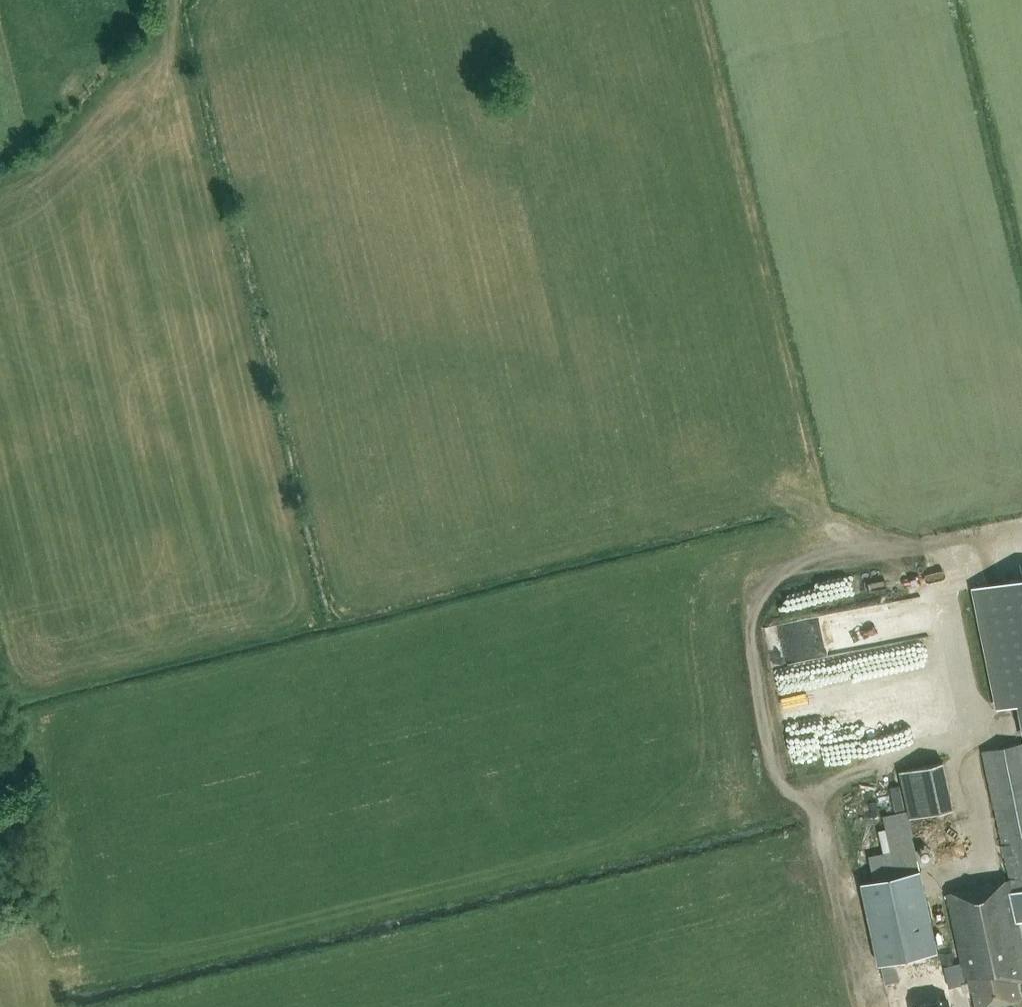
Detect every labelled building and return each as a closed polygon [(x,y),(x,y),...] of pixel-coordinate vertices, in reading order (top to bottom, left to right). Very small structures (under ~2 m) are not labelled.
[(977,586),(1001,705),(1021,701),(1021,577),(977,586)] [(982,750),(1009,877),(947,891),(968,990),(974,990),(977,1005),(1021,997),(1021,994),(1019,980),(1021,979),(1021,742),(982,750)] [(943,760),(899,770),(909,816),(953,807),(943,760)] [(920,868),(874,877),(875,879),(862,882),(880,963),(938,950),(920,869),(920,868)] [(946,998),(913,1005),(914,1006),(948,1006),(946,998)]
